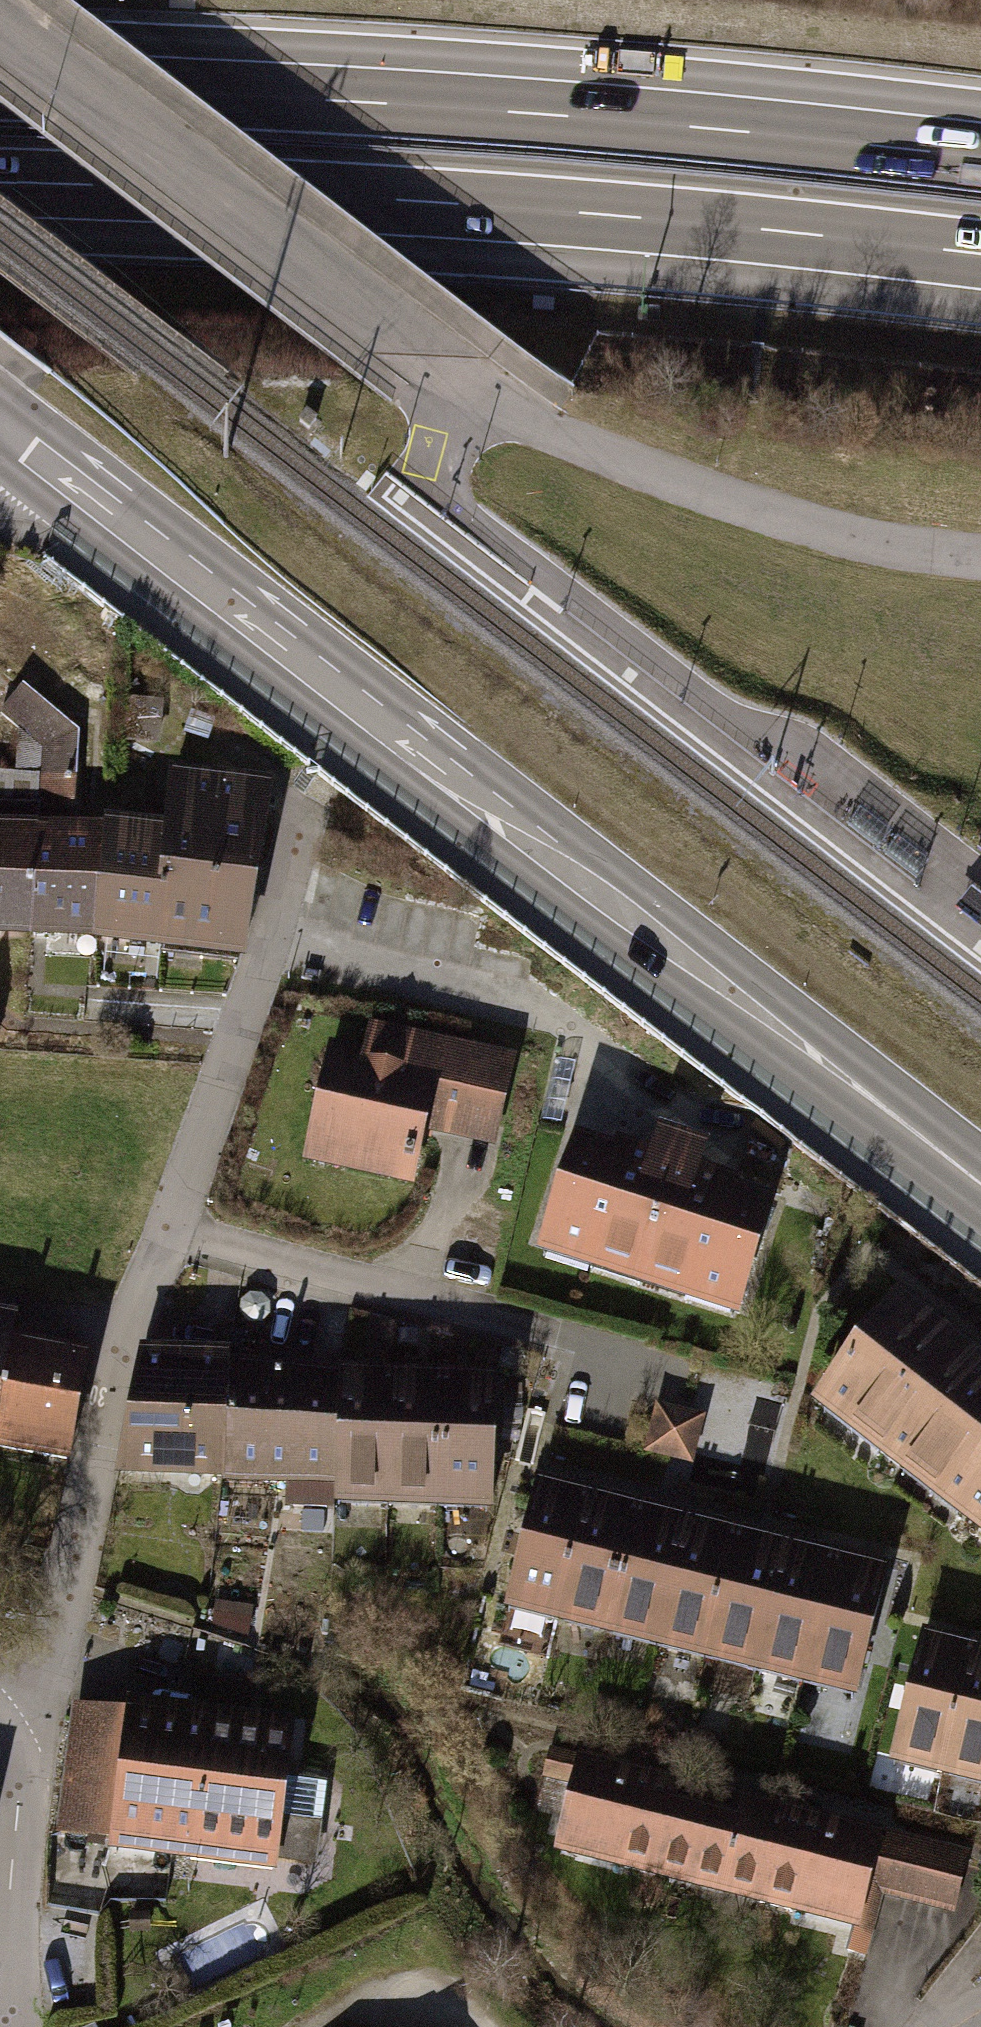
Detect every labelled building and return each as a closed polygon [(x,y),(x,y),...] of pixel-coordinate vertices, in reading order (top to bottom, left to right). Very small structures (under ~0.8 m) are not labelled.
[(36,752),(36,786),(31,932),(89,937),(104,830),(71,829),(74,739),(26,696),(3,722),(36,752)] [(174,778),(166,838),(104,830),(89,937),(242,958),(265,791),(174,778)] [(31,932),(36,786),(0,786),(0,931),(31,932)] [(297,1166),(409,1187),(418,1140),(489,1153),(507,1057),(365,1030),(360,1056),(320,1048),(297,1166)] [(563,1141),(526,1255),(731,1323),(769,1209),(690,1183),(697,1164),(646,1147),(639,1166),(563,1141)] [(895,1308),(805,1419),(980,1561),(980,1377),(895,1308)] [(82,1352),(0,1336),(0,1446),(62,1458),(82,1352)] [(224,1468),(227,1365),(227,1362),(142,1359),(121,1466),(224,1468)] [(338,1381),(227,1365),(224,1468),(224,1480),(335,1482),(338,1381)] [(392,1382),(338,1381),(335,1482),(335,1496),(338,1496),(338,1506),(387,1507),(392,1382)] [(443,1384),(392,1382),(387,1507),(439,1509),(443,1384)] [(495,1386),(443,1384),(439,1509),(486,1511),(486,1501),(491,1501),(495,1386)] [(699,1422),(650,1411),(640,1457),(689,1467),(699,1422)] [(583,1508),(534,1495),(501,1625),(551,1638),(583,1508)] [(633,1520),(583,1508),(551,1638),(601,1650),(633,1520)] [(683,1532),(633,1520),(601,1650),(651,1662),(683,1532)] [(733,1545),(683,1532),(651,1662),(701,1675),(733,1545)] [(783,1557),(733,1545),(701,1675),(750,1687),(783,1557)] [(833,1569),(783,1557),(750,1687),(800,1699),(833,1569)] [(883,1582),(833,1569),(800,1699),(850,1712),(883,1582)] [(967,1664),(915,1652),(884,1778),(936,1791),(967,1664)] [(967,1664),(936,1791),(980,1802),(980,1668),(967,1664)] [(253,1682),(210,1677),(206,1704),(250,1710),(253,1682)] [(204,1725),(78,1709),(63,1833),(188,1848),(204,1725)] [(204,1725),(188,1848),(311,1863),(320,1788),(282,1783),(288,1735),(204,1725)] [(669,1816),(675,1786),(552,1759),(545,1789),(576,1796),(560,1864),(653,1885),(669,1816)] [(669,1816),(653,1885),(767,1910),(790,1810),(743,1800),(736,1831),(669,1816)] [(790,1810),(767,1910),(870,1933),(879,1892),(962,1910),(975,1852),(790,1810)]
